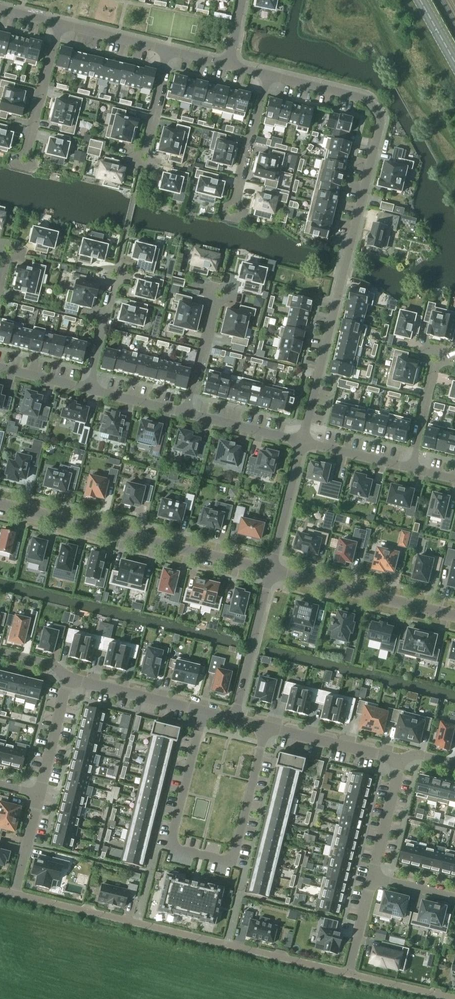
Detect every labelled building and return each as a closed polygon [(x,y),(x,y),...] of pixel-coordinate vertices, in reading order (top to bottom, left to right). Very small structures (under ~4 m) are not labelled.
[(276,0),(255,0),(254,6),(256,6),(255,8),(274,11),(276,0)] [(4,60),(5,55),(4,55),(9,37),(0,34),(0,59),(4,60)] [(15,57),(20,39),(9,37),(4,55),(5,55),(15,57)] [(25,65),(30,42),(20,39),(15,57),(14,62),(25,65)] [(30,42),(25,65),(36,67),(41,45),(30,42)] [(71,53),(72,53),(72,51),(61,48),(56,68),(66,70),(67,70),(71,53)] [(77,75),(82,55),(72,53),(71,53),(67,70),(66,70),(66,72),(77,75)] [(87,77),(92,58),(82,55),(77,75),(87,77)] [(98,80),(103,60),(92,58),(87,77),(98,80)] [(108,83),(113,63),(103,60),(98,80),(108,83)] [(119,85),(124,66),(113,63),(108,83),(119,85)] [(129,88),(134,68),(124,66),(119,85),(129,88)] [(134,68),(129,88),(141,90),(141,88),(145,71),(144,71),(134,68)] [(141,88),(151,91),(156,71),(144,69),(144,71),(145,71),(141,88)] [(179,103),(185,80),(180,79),(180,78),(174,76),(173,82),(174,82),(171,93),(168,92),(166,99),(179,103)] [(185,80),(179,103),(191,106),(193,101),(192,100),(196,82),(185,80)] [(24,106),(26,98),(24,98),(25,94),(13,91),(15,84),(2,81),(0,87),(0,100),(2,101),(2,100),(24,106)] [(202,103),(207,85),(196,82),(192,100),(193,101),(202,103)] [(207,85),(202,103),(212,106),(213,106),(218,88),(207,85)] [(223,113),(229,90),(218,88),(213,106),(212,106),(211,110),(223,113)] [(234,116),(239,93),(229,90),(223,113),(234,116)] [(239,93),(234,116),(244,119),(248,101),(249,101),(251,95),(245,93),(244,94),(239,93)] [(51,111),(78,118),(82,100),(69,97),(68,103),(56,100),(55,104),(53,104),(51,111)] [(2,101),(0,108),(0,119),(6,120),(8,114),(21,117),(24,106),(2,100),(2,101)] [(275,124),(280,103),(269,101),(264,121),(275,124)] [(275,124),(274,126),(286,129),(287,124),(291,106),(280,103),(275,124)] [(287,124),(297,126),(302,108),(291,106),(287,124)] [(297,126),(295,131),(307,134),(313,111),(302,108),(297,126)] [(108,127),(133,133),(136,121),(124,118),(126,112),(113,109),(108,127)] [(78,118),(51,111),(49,119),(51,119),(50,123),(62,126),(60,133),(74,136),(78,118)] [(353,120),(330,114),(327,128),(334,130),(332,138),(344,141),(346,133),(349,134),(353,120)] [(12,135),(6,133),(8,127),(0,125),(0,151),(7,153),(8,149),(8,150),(9,148),(11,149),(13,141),(11,141),(12,135)] [(161,141),(186,147),(190,129),(177,126),(176,132),(164,129),(161,141)] [(133,133),(108,127),(105,138),(130,144),(133,133)] [(214,152),(233,156),(236,145),(224,142),(226,136),(214,133),(212,140),(217,141),(214,152)] [(47,155),(65,159),(70,138),(58,135),(56,142),(50,140),(49,146),(47,146),(45,153),(47,153),(47,155)] [(326,150),(347,155),(350,144),(327,139),(324,150),(326,151),(326,150)] [(90,140),(88,148),(101,151),(103,144),(90,140)] [(186,147),(161,141),(158,152),(170,155),(168,161),(181,165),(186,147)] [(101,151),(88,148),(87,155),(99,158),(101,151)] [(324,160),(344,166),(347,155),(326,150),(326,151),(324,160)] [(257,166),(276,171),(278,160),(283,161),(285,154),(272,151),(271,158),(259,155),(257,166)] [(233,156),(214,152),(212,162),(207,161),(205,168),(217,171),(219,165),(230,167),(233,156)] [(119,162),(105,158),(103,165),(101,164),(97,179),(104,181),(103,184),(113,186),(113,183),(120,185),(121,183),(123,184),(125,177),(123,176),(124,170),(118,169),(119,162)] [(383,175),(405,181),(408,169),(413,170),(414,163),(399,159),(397,165),(386,163),(383,175)] [(319,171),(342,176),(344,166),(324,160),(322,160),(319,171)] [(276,171),(257,166),(254,177),(265,180),(264,186),(276,189),(278,182),(273,181),(276,171)] [(160,181),(158,188),(160,189),(160,190),(178,194),(182,180),(187,181),(189,175),(171,170),(170,177),(164,175),(162,181),(160,181)] [(207,173),(197,171),(195,179),(200,180),(197,193),(220,199),(220,197),(222,198),(224,191),(222,190),(223,184),(217,183),(219,176),(207,173)] [(342,176),(319,171),(316,181),(339,187),(342,176)] [(405,181),(383,175),(381,180),(379,180),(377,187),(402,193),(405,181)] [(339,187),(316,181),(314,192),(337,197),(339,187)] [(273,214),(276,200),(287,202),(288,196),(283,194),(280,194),(265,190),(264,197),(258,195),(256,201),(254,201),(252,208),(254,208),(254,210),(273,214)] [(337,197),(314,192),(311,202),(334,208),(337,197)] [(334,208),(311,202),(309,213),(331,219),(331,218),(334,208)] [(393,213),(395,206),(382,203),(380,210),(393,213)] [(331,219),(309,213),(306,223),(329,229),(329,228),(331,219)] [(369,247),(382,250),(385,238),(390,240),(392,229),(396,230),(399,218),(384,214),(381,226),(375,224),(372,236),(371,236),(371,237),(369,237),(367,244),(369,245),(368,246),(369,246),(369,247)] [(329,229),(306,223),(303,234),(321,239),(321,240),(327,241),(329,235),(328,235),(329,229)] [(31,238),(30,243),(36,245),(35,251),(47,254),(48,248),(53,249),(57,235),(52,233),(47,232),(48,229),(38,227),(37,230),(33,229),(33,230),(31,230),(29,237),(31,238)] [(90,243),(83,241),(80,256),(78,263),(91,266),(92,259),(98,260),(104,262),(105,256),(107,256),(109,249),(106,248),(107,247),(101,246),(102,242),(91,239),(90,243)] [(135,270),(153,275),(160,250),(148,247),(148,244),(137,241),(136,244),(135,246),(133,245),(131,253),(133,253),(131,259),(137,261),(135,270)] [(191,265),(189,272),(207,277),(209,270),(215,271),(216,266),(218,266),(220,259),(218,258),(218,257),(211,255),(212,252),(202,250),(202,253),(195,251),(192,264),(191,265)] [(245,281),(242,291),(261,295),(266,271),(257,269),(258,265),(246,262),(246,266),(242,265),(242,266),(240,266),(238,273),(240,274),(239,280),(245,281)] [(17,279),(42,285),(46,267),(33,264),(31,270),(17,267),(15,274),(18,275),(17,278),(17,279)] [(73,293),(96,299),(99,287),(84,283),(86,277),(73,274),(72,280),(76,281),(74,293),(73,293)] [(163,281),(146,277),(144,284),(138,282),(137,288),(135,288),(133,295),(135,295),(135,297),(153,301),(157,287),(162,289),(163,281)] [(17,279),(17,278),(14,278),(12,286),(15,287),(14,291),(26,293),(24,300),(37,303),(42,285),(17,279)] [(183,288),(185,281),(172,278),(171,285),(183,288)] [(350,300),(373,306),(376,295),(358,291),(352,289),(350,300)] [(73,293),(74,293),(69,291),(64,310),(77,313),(79,307),(91,309),(92,305),(94,306),(96,299),(73,293)] [(176,314),(199,320),(202,308),(190,305),(191,299),(176,295),(175,301),(179,302),(176,314)] [(290,308),(308,312),(310,306),(311,307),(312,301),(306,299),(306,300),(293,297),(288,296),(285,307),(290,309),(290,308)] [(373,306),(350,300),(349,301),(350,301),(347,311),(365,315),(368,305),(373,307),(373,306)] [(121,320),(120,322),(142,327),(148,306),(132,302),(130,309),(124,307),(123,313),(120,313),(119,320),(121,320)] [(440,338),(447,311),(436,308),(437,304),(429,303),(424,322),(431,324),(428,335),(440,338)] [(224,322),(246,328),(249,315),(254,317),(256,310),(241,306),(239,313),(227,310),(224,322)] [(288,318),(306,323),(308,312),(290,308),(290,309),(288,318)] [(365,315),(347,311),(345,321),(368,327),(368,326),(363,325),(365,315)] [(440,338),(453,341),(454,331),(454,313),(447,311),(440,338)] [(423,318),(402,312),(396,336),(397,336),(397,338),(404,340),(405,338),(411,339),(412,333),(419,335),(423,318)] [(199,320),(176,314),(173,327),(169,326),(167,332),(182,336),(184,330),(196,332),(199,320)] [(306,323),(288,318),(285,328),(285,329),(303,333),(305,328),(306,323)] [(13,322),(2,320),(0,329),(0,344),(2,345),(2,344),(8,345),(13,322)] [(368,327),(345,321),(342,332),(365,337),(368,327)] [(13,322),(8,345),(18,348),(23,330),(24,325),(13,322)] [(246,328),(224,322),(221,334),(235,338),(233,344),(245,347),(247,348),(248,341),(243,339),(246,328)] [(44,335),(46,330),(34,327),(33,332),(28,350),(39,353),(44,335)] [(280,339),(301,344),(303,333),(285,329),(285,328),(281,327),(278,339),(280,339)] [(23,330),(18,348),(28,350),(33,332),(23,330)] [(365,337),(342,332),(340,342),(362,348),(365,337)] [(49,355),(54,337),(44,335),(39,353),(49,355)] [(54,337),(49,355),(60,358),(65,340),(64,340),(54,337)] [(71,361),(76,340),(65,337),(64,340),(65,340),(60,358),(66,360),(69,361),(69,360),(71,361)] [(280,350),(298,355),(301,344),(280,339),(277,350),(280,351),(280,350)] [(76,340),(71,361),(77,362),(76,363),(83,364),(84,358),(83,358),(87,342),(76,340)] [(362,348),(340,342),(337,353),(360,359),(360,358),(355,357),(357,347),(362,348)] [(233,344),(232,350),(243,353),(245,347),(233,344)] [(116,352),(105,350),(101,369),(112,372),(113,370),(112,370),(116,352)] [(122,373),(127,353),(116,350),(116,352),(112,370),(113,370),(122,373)] [(280,350),(280,351),(277,361),(295,365),(298,355),(280,350)] [(392,368),(419,375),(421,367),(418,367),(419,363),(408,360),(409,353),(396,350),(392,368)] [(127,353),(122,373),(133,375),(138,356),(127,353)] [(360,359),(337,353),(334,364),(355,369),(357,369),(360,359)] [(138,356),(133,375),(144,378),(148,358),(138,356)] [(148,358),(144,378),(154,380),(159,361),(148,358)] [(159,361),(154,380),(165,383),(170,363),(159,361)] [(277,371),(277,369),(278,365),(268,362),(266,369),(277,371)] [(170,363),(165,383),(174,385),(175,386),(180,368),(181,366),(180,366),(170,363)] [(355,369),(334,364),(332,374),(352,380),(355,369)] [(175,386),(174,385),(174,387),(186,390),(190,370),(180,368),(175,386)] [(419,375),(392,368),(387,386),(401,389),(402,383),(413,386),(414,382),(417,382),(419,375)] [(219,378),(220,378),(221,374),(209,371),(204,394),(215,396),(219,378)] [(225,399),(230,381),(220,378),(219,378),(215,396),(225,399)] [(246,404),(252,381),(241,378),(240,383),(236,401),(242,403),(241,404),(245,405),(245,404),(246,404)] [(230,381),(225,399),(236,401),(240,383),(230,381)] [(257,407),(262,384),(257,382),(252,381),(246,404),(257,407)] [(268,409),(273,386),(262,384),(257,407),(261,408),(268,409)] [(278,412),(284,389),(283,388),(283,389),(273,386),(268,409),(277,412),(278,412)] [(284,389),(278,412),(282,413),(284,413),(283,414),(290,416),(291,410),(290,409),(295,391),(284,389)] [(21,412),(21,414),(29,416),(26,426),(41,430),(43,422),(46,423),(50,409),(39,407),(42,398),(35,396),(36,394),(26,392),(23,404),(21,404),(20,412),(21,412)] [(8,412),(11,399),(3,397),(3,398),(0,397),(0,410),(8,412)] [(74,406),(75,404),(66,402),(66,404),(65,404),(64,407),(63,407),(63,409),(62,415),(71,417),(71,420),(76,422),(73,434),(81,436),(79,444),(85,445),(89,429),(83,428),(88,410),(74,406)] [(342,427),(348,404),(337,402),(331,425),(342,427)] [(348,404),(342,427),(353,430),(357,412),(358,412),(359,407),(348,404)] [(444,412),(444,410),(445,406),(435,404),(434,409),(444,412)] [(368,415),(363,433),(374,435),(379,414),(380,414),(380,412),(368,410),(367,414),(368,415)] [(368,415),(367,414),(358,412),(357,412),(353,430),(363,433),(368,415)] [(121,431),(125,418),(118,417),(119,415),(112,413),(111,415),(105,413),(104,417),(102,416),(100,424),(102,425),(100,433),(109,435),(108,440),(123,444),(126,432),(121,431)] [(390,417),(389,417),(380,414),(379,414),(374,435),(385,438),(390,417)] [(395,440),(401,417),(389,415),(389,417),(390,417),(385,438),(395,440)] [(401,417),(395,440),(406,443),(412,420),(401,417)] [(9,421),(6,432),(17,435),(18,428),(14,427),(15,423),(9,421)] [(149,455),(160,458),(166,434),(159,433),(161,427),(150,424),(149,423),(144,422),(143,423),(142,422),(137,444),(151,447),(149,455)] [(434,450),(440,427),(429,424),(425,442),(424,442),(422,448),(428,449),(429,449),(434,450)] [(440,427),(434,450),(445,453),(451,430),(440,427)] [(179,432),(175,449),(184,451),(183,455),(185,455),(185,457),(193,459),(193,457),(202,459),(206,444),(199,442),(199,440),(190,438),(191,435),(189,434),(190,432),(181,430),(181,432),(179,432)] [(445,453),(454,455),(454,431),(451,430),(445,453)] [(30,456),(39,458),(42,443),(34,441),(30,456)] [(229,445),(221,443),(220,448),(218,448),(215,460),(225,462),(224,464),(233,466),(232,471),(241,473),(245,454),(242,453),(243,449),(234,447),(235,444),(230,443),(229,445)] [(273,471),(275,471),(277,465),(275,464),(277,454),(275,453),(276,451),(269,449),(268,452),(267,451),(266,454),(259,452),(258,460),(250,458),(246,474),(260,478),(262,471),(273,474),(273,471)] [(15,464),(9,462),(6,475),(9,476),(8,480),(18,482),(19,478),(25,480),(30,459),(17,455),(15,464)] [(328,481),(332,467),(321,464),(321,465),(312,463),(311,465),(310,464),(308,471),(310,472),(308,480),(327,484),(324,496),(338,500),(342,484),(328,481)] [(50,471),(48,470),(44,487),(66,492),(68,483),(75,484),(79,469),(71,467),(69,476),(58,473),(58,470),(51,468),(50,471)] [(86,495),(85,497),(94,499),(94,497),(103,500),(105,493),(107,487),(106,487),(108,482),(115,483),(117,471),(110,470),(108,478),(101,476),(100,479),(89,477),(87,485),(85,485),(84,492),(86,492),(85,495),(86,495)] [(366,477),(356,475),(355,480),(353,480),(351,488),(353,488),(352,495),(367,498),(367,502),(376,504),(380,489),(371,486),(372,482),(365,480),(366,477)] [(144,488),(127,484),(122,504),(124,505),(124,507),(130,508),(131,506),(133,507),(133,504),(140,506),(141,501),(149,503),(153,487),(144,485),(144,488)] [(393,486),(388,504),(408,508),(406,516),(414,518),(419,499),(413,497),(414,491),(406,489),(401,488),(393,486)] [(230,489),(228,495),(236,497),(237,490),(230,489)] [(162,500),(158,517),(181,523),(184,509),(190,511),(194,497),(187,495),(184,506),(162,500)] [(438,496),(434,495),(433,502),(432,501),(431,508),(429,516),(444,520),(441,529),(449,531),(454,511),(447,510),(449,498),(446,498),(446,497),(438,495),(438,496)] [(199,516),(197,526),(206,528),(206,529),(214,531),(214,529),(220,530),(222,519),(229,520),(232,507),(216,503),(213,512),(203,509),(201,516),(199,516)] [(244,509),(237,507),(233,523),(240,524),(238,534),(245,536),(245,537),(252,539),(252,538),(259,540),(261,534),(263,534),(266,522),(253,519),(252,522),(242,520),(244,509)] [(334,515),(327,513),(325,521),(332,523),(334,515)] [(2,531),(0,540),(0,552),(10,555),(9,558),(16,560),(19,547),(13,546),(16,534),(9,533),(10,531),(4,529),(4,531),(2,531)] [(307,536),(299,534),(297,540),(295,539),(293,549),(303,551),(303,553),(308,554),(309,553),(318,555),(321,545),(327,546),(329,535),(309,529),(307,536)] [(336,560),(336,563),(345,565),(346,562),(352,564),(356,547),(363,549),(367,532),(356,530),(352,543),(341,540),(338,551),(336,551),(334,559),(336,560)] [(402,532),(399,546),(406,548),(410,534),(402,532)] [(49,559),(43,557),(46,543),(45,543),(46,541),(38,539),(37,541),(33,539),(31,547),(29,547),(27,554),(29,555),(27,563),(40,566),(38,572),(45,573),(49,559)] [(75,579),(78,567),(72,565),(76,548),(68,546),(68,548),(62,547),(59,560),(57,559),(55,567),(57,567),(56,569),(64,571),(63,576),(75,579)] [(378,549),(373,570),(385,573),(386,570),(394,573),(399,554),(378,549)] [(448,586),(449,587),(452,587),(451,589),(454,590),(454,551),(449,550),(445,565),(453,567),(449,585),(448,585),(448,586)] [(103,589),(108,570),(102,569),(103,565),(102,564),(104,556),(100,555),(100,553),(92,551),(90,559),(88,559),(86,568),(88,568),(86,577),(96,580),(95,587),(103,589)] [(434,560),(419,557),(413,580),(419,581),(419,583),(426,584),(427,583),(429,583),(432,570),(439,571),(442,559),(434,557),(434,560)] [(129,563),(121,561),(119,573),(113,572),(109,584),(127,588),(133,564),(129,563)] [(137,565),(133,564),(127,588),(145,592),(148,580),(142,579),(145,567),(137,565)] [(172,572),(173,570),(166,568),(165,570),(163,570),(161,581),(158,581),(157,588),(159,588),(158,592),(172,595),(170,602),(178,604),(181,590),(174,588),(178,573),(172,572)] [(202,581),(195,580),(192,591),(186,590),(183,602),(201,607),(207,582),(203,581),(202,581)] [(211,583),(207,582),(201,607),(218,611),(221,598),(215,597),(218,585),(211,583)] [(244,592),(235,589),(230,607),(225,606),(222,617),(233,620),(235,614),(243,617),(246,606),(247,607),(249,599),(248,598),(249,595),(243,593),(244,592)] [(94,593),(92,600),(100,602),(102,595),(94,593)] [(132,602),(131,609),(141,611),(143,605),(132,602)] [(315,624),(318,608),(311,606),(305,604),(305,605),(298,603),(296,612),(294,612),(290,630),(304,633),(305,626),(313,628),(309,644),(315,645),(321,625),(315,624)] [(33,634),(38,613),(32,612),(29,621),(16,617),(13,630),(11,630),(9,636),(11,636),(10,642),(15,643),(15,645),(21,647),(21,645),(23,645),(26,633),(33,634)] [(333,638),(348,642),(350,633),(352,633),(353,630),(351,629),(352,624),(354,617),(339,613),(338,620),(334,620),(331,630),(335,631),(333,638)] [(381,625),(371,623),(369,631),(372,631),(369,640),(382,643),(380,650),(394,653),(398,637),(392,635),(394,628),(387,627),(387,625),(381,623),(381,625)] [(52,631),(44,629),(39,649),(45,650),(44,652),(52,654),(56,638),(62,639),(65,627),(54,625),(52,631)] [(68,658),(80,660),(85,638),(86,632),(69,628),(65,642),(72,644),(68,658)] [(398,653),(418,658),(424,632),(415,630),(415,631),(410,630),(407,643),(401,642),(398,653)] [(424,632),(418,658),(437,662),(439,651),(434,650),(437,637),(432,636),(433,634),(424,632)] [(100,651),(104,637),(96,635),(95,641),(85,638),(80,660),(90,663),(94,649),(100,651)] [(114,669),(120,647),(110,644),(111,639),(104,637),(100,651),(107,652),(103,666),(114,669)] [(120,647),(114,669),(125,672),(129,658),(135,659),(139,645),(131,644),(130,649),(120,647)] [(161,653),(148,649),(146,658),(144,658),(142,667),(144,668),(142,674),(148,675),(147,677),(155,679),(158,666),(159,666),(160,663),(165,664),(169,649),(162,648),(161,653)] [(354,650),(347,649),(344,661),(351,663),(354,650)] [(225,696),(232,672),(223,669),(225,660),(212,657),(208,673),(216,675),(212,693),(225,696)] [(188,664),(170,660),(168,668),(175,669),(172,681),(183,684),(188,664)] [(205,668),(188,664),(183,684),(194,686),(197,675),(203,676),(205,668)] [(0,673),(0,695),(4,696),(5,692),(10,675),(0,673)] [(14,676),(10,675),(5,692),(16,695),(21,676),(15,674),(14,676)] [(26,677),(21,676),(15,699),(25,701),(24,703),(25,703),(31,680),(26,679),(26,677)] [(274,682),(259,678),(259,679),(257,679),(255,687),(257,687),(254,697),(260,699),(259,701),(269,704),(272,693),(278,695),(281,681),(275,680),(274,682)] [(42,683),(31,680),(25,703),(36,706),(37,700),(42,683)] [(303,687),(285,682),(282,696),(289,697),(285,710),(296,714),(303,687)] [(303,687),(296,714),(307,716),(311,702),(317,704),(320,691),(303,687)] [(338,695),(320,691),(317,704),(324,706),(320,719),(331,722),(338,695)] [(355,700),(338,695),(331,722),(342,725),(346,711),(352,713),(355,700)] [(366,702),(359,700),(356,714),(362,715),(359,729),(371,732),(377,709),(365,706),(366,702)] [(388,712),(377,709),(371,732),(383,735),(386,721),(393,723),(396,709),(389,707),(388,712)] [(105,713),(86,708),(83,719),(102,724),(105,713)] [(403,711),(396,709),(393,723),(399,724),(396,738),(408,741),(413,718),(402,715),(403,711)] [(10,719),(21,721),(22,717),(22,715),(12,713),(10,719)] [(425,721),(413,718),(408,741),(420,744),(423,730),(430,732),(433,718),(426,716),(425,721)] [(452,716),(450,725),(442,723),(440,731),(438,731),(436,739),(438,739),(437,746),(441,747),(441,749),(450,751),(454,730),(454,716),(452,716)] [(81,730),(100,734),(102,724),(83,719),(81,730)] [(153,723),(150,736),(153,737),(153,736),(173,741),(172,742),(176,743),(179,730),(153,723)] [(100,734),(81,730),(78,740),(97,745),(100,734)] [(170,752),(172,742),(173,741),(153,736),(153,737),(151,747),(170,752)] [(75,751),(95,755),(97,745),(78,740),(75,751)] [(4,745),(0,764),(0,765),(10,767),(15,748),(4,745)] [(148,757),(167,762),(170,752),(151,747),(148,757)] [(26,750),(15,748),(10,767),(21,769),(26,750)] [(95,755),(75,751),(73,761),(92,766),(95,755)] [(301,774),(305,760),(278,754),(275,767),(279,768),(279,767),(299,772),(298,773),(301,774)] [(167,762),(148,757),(145,768),(165,773),(167,762)] [(70,772),(89,776),(92,766),(73,761),(70,772)] [(276,778),(296,783),(298,773),(299,772),(279,767),(279,768),(276,778)] [(143,778),(162,783),(165,773),(145,768),(143,778)] [(89,776),(70,772),(68,782),(87,787),(89,776)] [(349,773),(346,784),(369,789),(371,778),(349,773)] [(433,779),(421,776),(416,797),(427,800),(428,796),(433,779)] [(162,783),(143,778),(140,789),(160,794),(162,783)] [(274,788),(293,793),(296,783),(276,778),(274,788)] [(439,799),(443,782),(433,779),(428,796),(439,799)] [(65,792),(84,797),(87,787),(68,782),(65,792)] [(443,782),(439,799),(449,801),(453,784),(443,782)] [(346,784),(343,794),(347,795),(366,800),(369,789),(346,784)] [(293,793),(274,788),(271,799),(291,804),(293,793)] [(160,794),(140,789),(138,799),(157,804),(160,794)] [(62,803),(82,808),(86,809),(88,798),(65,792),(62,803)] [(344,806),(363,810),(366,800),(347,795),(344,806)] [(17,820),(20,808),(6,805),(8,798),(0,796),(0,816),(17,820)] [(135,810),(155,815),(157,804),(138,799),(135,810)] [(269,809),(288,814),(291,804),(271,799),(269,809)] [(60,814),(79,818),(82,808),(62,803),(60,814)] [(342,816),(361,821),(363,810),(344,806),(342,816)] [(288,814),(269,809),(266,820),(286,824),(288,814)] [(155,815),(135,810),(133,820),(152,825),(155,815)] [(79,818),(60,814),(57,824),(76,829),(79,818)] [(1,829),(14,832),(17,820),(0,816),(0,831),(1,829)] [(339,826),(358,831),(361,821),(342,816),(339,826)] [(152,825),(133,820),(130,831),(149,835),(152,825)] [(264,830),(283,835),(286,824),(266,820),(264,830)] [(55,834),(74,839),(76,829),(57,824),(55,834)] [(356,842),(358,831),(339,826),(336,826),(334,836),(356,842)] [(283,835),(264,830),(261,841),(281,845),(283,835)] [(127,841),(147,846),(149,835),(130,831),(127,841)] [(74,839),(55,834),(52,845),(71,850),(74,839)] [(334,836),(333,836),(331,847),(353,852),(356,842),(334,836)] [(417,843),(406,840),(401,863),(411,865),(416,846),(417,843)] [(147,846),(127,841),(125,852),(144,856),(147,846)] [(258,851),(278,856),(281,845),(261,841),(258,851)] [(426,849),(416,846),(411,865),(421,868),(426,849)] [(351,863),(353,852),(331,847),(329,857),(331,858),(351,863)] [(436,851),(426,849),(421,868),(431,870),(436,851)] [(447,850),(446,854),(441,873),(451,875),(454,859),(454,852),(447,850)] [(4,866),(5,861),(7,861),(9,853),(0,851),(0,865),(4,866)] [(278,856),(258,851),(256,862),(275,866),(278,856)] [(446,854),(436,851),(431,870),(441,873),(446,854)] [(144,856),(125,852),(122,863),(142,868),(144,856)] [(68,869),(70,862),(49,857),(48,863),(39,861),(38,865),(34,864),(31,875),(37,876),(35,886),(50,889),(52,880),(58,882),(61,867),(68,869)] [(329,868),(348,873),(351,863),(331,858),(329,868)] [(253,872),(273,877),(275,866),(256,862),(253,872)] [(326,879),(345,884),(348,873),(329,868),(326,879)] [(273,877),(253,872),(251,883),(270,887),(273,877)] [(181,879),(166,876),(157,912),(172,915),(172,914),(200,920),(199,922),(214,925),(223,889),(208,886),(208,887),(180,881),(181,879)] [(343,894),(345,884),(326,879),(323,878),(321,889),(343,894)] [(248,894),(268,899),(270,887),(251,883),(248,894)] [(102,885),(98,901),(108,903),(107,904),(116,906),(124,908),(127,897),(134,899),(137,887),(129,885),(128,892),(102,885)] [(340,905),(343,894),(321,889),(318,899),(340,905)] [(385,892),(382,906),(376,904),(374,916),(392,920),(393,916),(392,916),(398,895),(385,892)] [(398,895),(392,916),(393,916),(405,919),(403,923),(409,925),(412,913),(406,911),(410,898),(398,895)] [(338,916),(340,905),(318,899),(315,910),(338,916)] [(423,901),(420,915),(414,913),(411,925),(429,929),(435,904),(423,901)] [(435,904),(429,929),(447,934),(450,922),(444,921),(447,907),(435,904)] [(251,920),(252,914),(244,912),(241,925),(248,927),(246,937),(273,944),(277,927),(268,925),(269,920),(260,918),(259,922),(251,920)] [(336,928),(323,925),(322,928),(320,928),(316,945),(325,947),(323,952),(337,955),(342,937),(338,936),(339,935),(335,934),(336,928)] [(398,937),(396,944),(404,946),(406,939),(398,937)] [(385,950),(375,947),(371,964),(377,965),(376,966),(386,968),(387,967),(399,970),(404,948),(386,944),(385,950)] [(430,953),(429,960),(436,962),(438,955),(430,953)]
